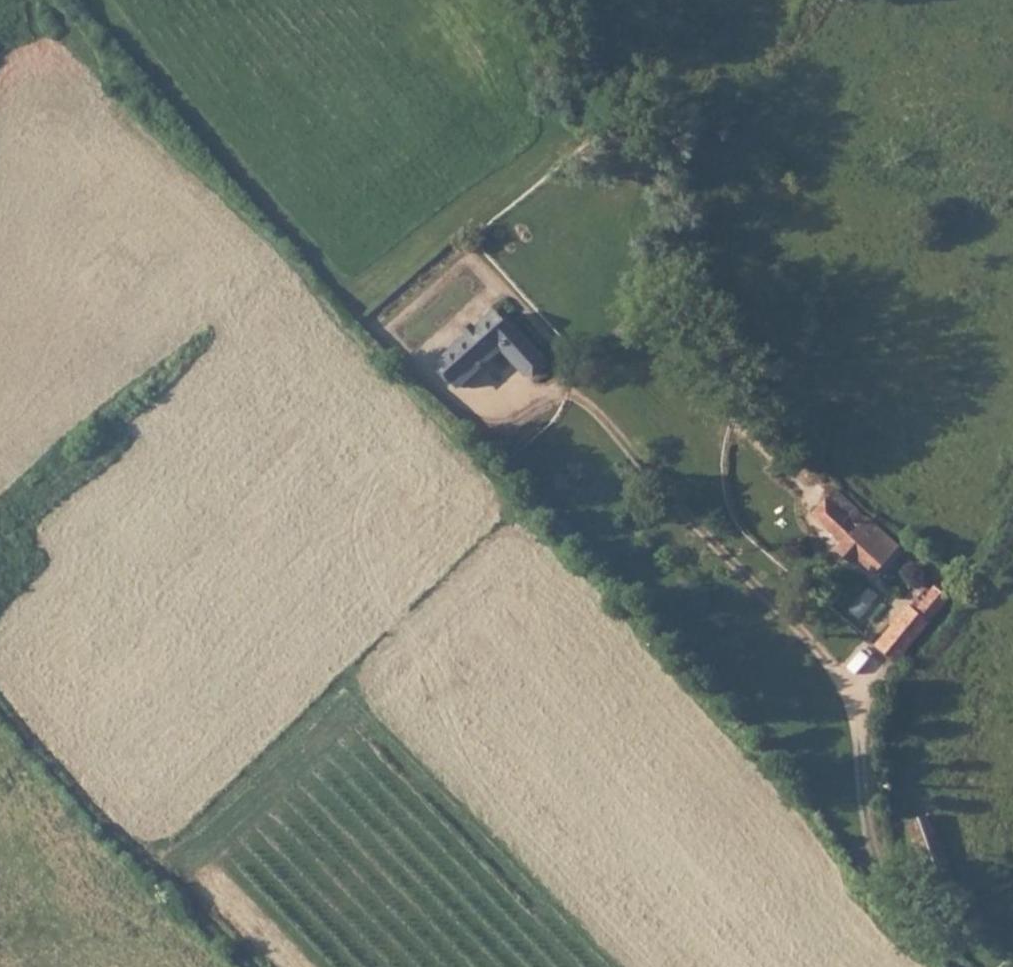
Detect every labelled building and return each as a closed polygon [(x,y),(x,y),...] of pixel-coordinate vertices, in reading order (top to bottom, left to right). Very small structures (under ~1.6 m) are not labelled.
[(518,328),(506,314),(501,319),(493,310),(440,359),(462,383),(500,348),(525,375),(545,357),(518,328)] [(510,311),(506,314),(518,328),(522,324),(510,311)] [(829,486),(808,510),(841,538),(832,546),(850,561),(858,554),(871,564),(896,538),(881,525),(869,538),(862,531),(870,521),(829,486)] [(916,606),(931,616),(948,591),(931,581),(916,606)] [(879,644),(901,661),(931,616),(916,606),(908,601),(879,644)] [(913,806),(889,814),(912,888),(934,880),(913,806)]
